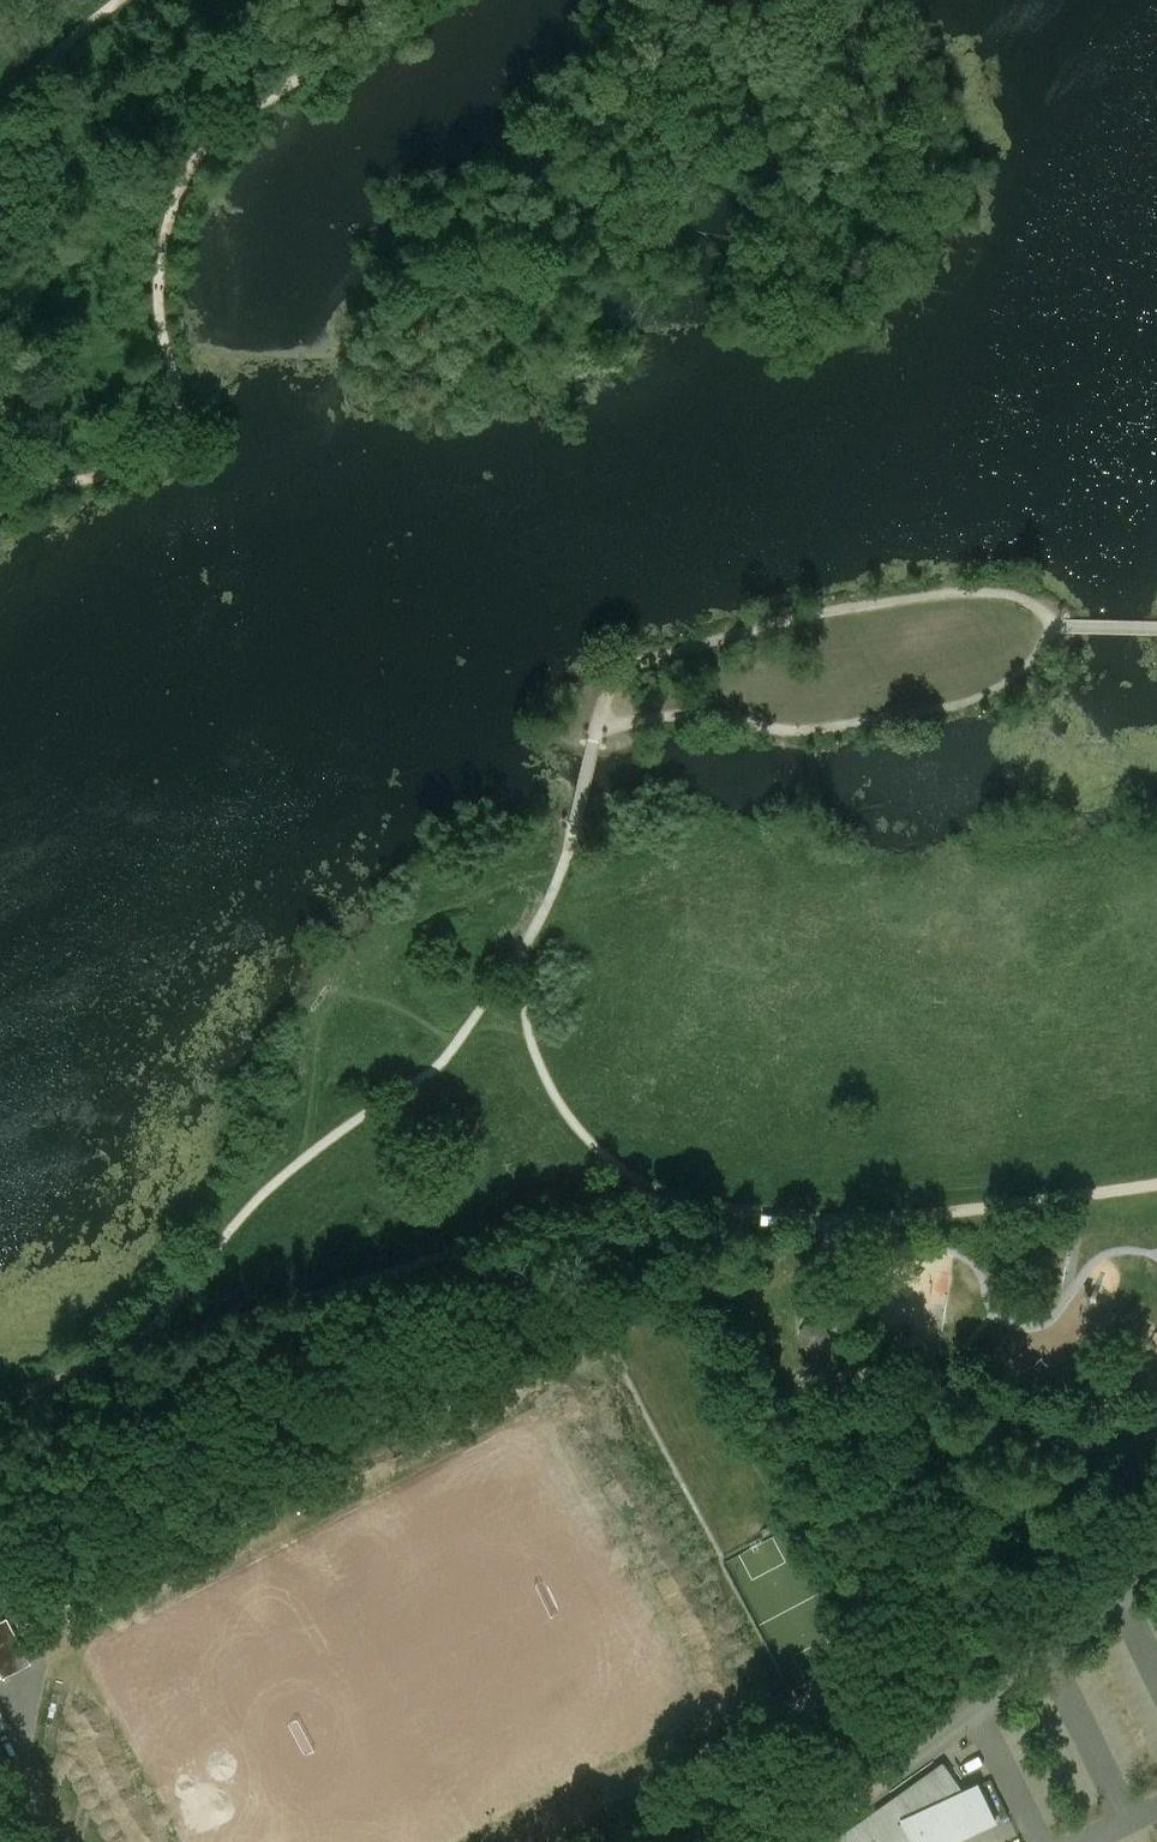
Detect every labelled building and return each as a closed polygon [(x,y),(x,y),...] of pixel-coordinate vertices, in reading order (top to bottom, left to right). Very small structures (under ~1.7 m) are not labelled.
[(831,1347),(831,1319),(806,1319),(806,1347),(831,1347)] [(0,1621),(0,1677),(1,1679),(29,1664),(5,1618),(0,1621)] [(832,1841),(909,1841),(916,1838),(917,1841),(954,1841),(1002,1819),(999,1812),(1003,1811),(995,1794),(992,1795),(984,1777),(966,1784),(949,1759),(832,1841)]
